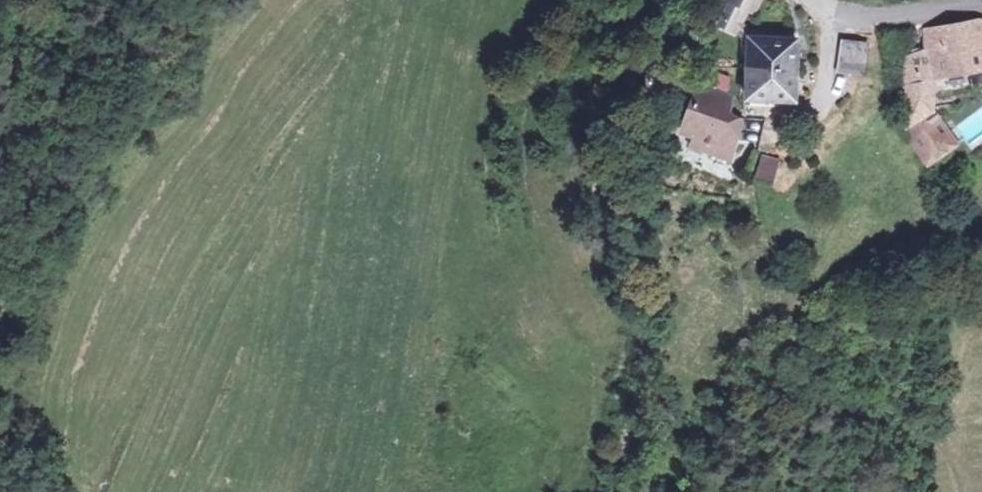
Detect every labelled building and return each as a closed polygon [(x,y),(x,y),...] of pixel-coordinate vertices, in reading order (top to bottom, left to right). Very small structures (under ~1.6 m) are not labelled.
[(734,18),(747,23),(755,4),(747,0),(722,0),(711,32),(725,38),(734,18)] [(909,147),(930,175),(955,156),(926,120),(929,86),(981,75),(981,72),(975,28),(920,37),(920,59),(898,63),(907,133),(911,141),(909,147)] [(735,75),(746,76),(744,107),(791,106),(789,48),(744,47),(743,67),(736,67),(735,75)] [(862,55),(833,49),(829,68),(827,79),(856,85),(862,55)] [(732,105),(692,90),(677,133),(689,138),(684,150),(726,165),(737,130),(724,125),(732,105)] [(954,125),(969,148),(981,140),(981,108),(954,125)] [(771,186),(779,159),(760,154),(753,181),(771,186)]
